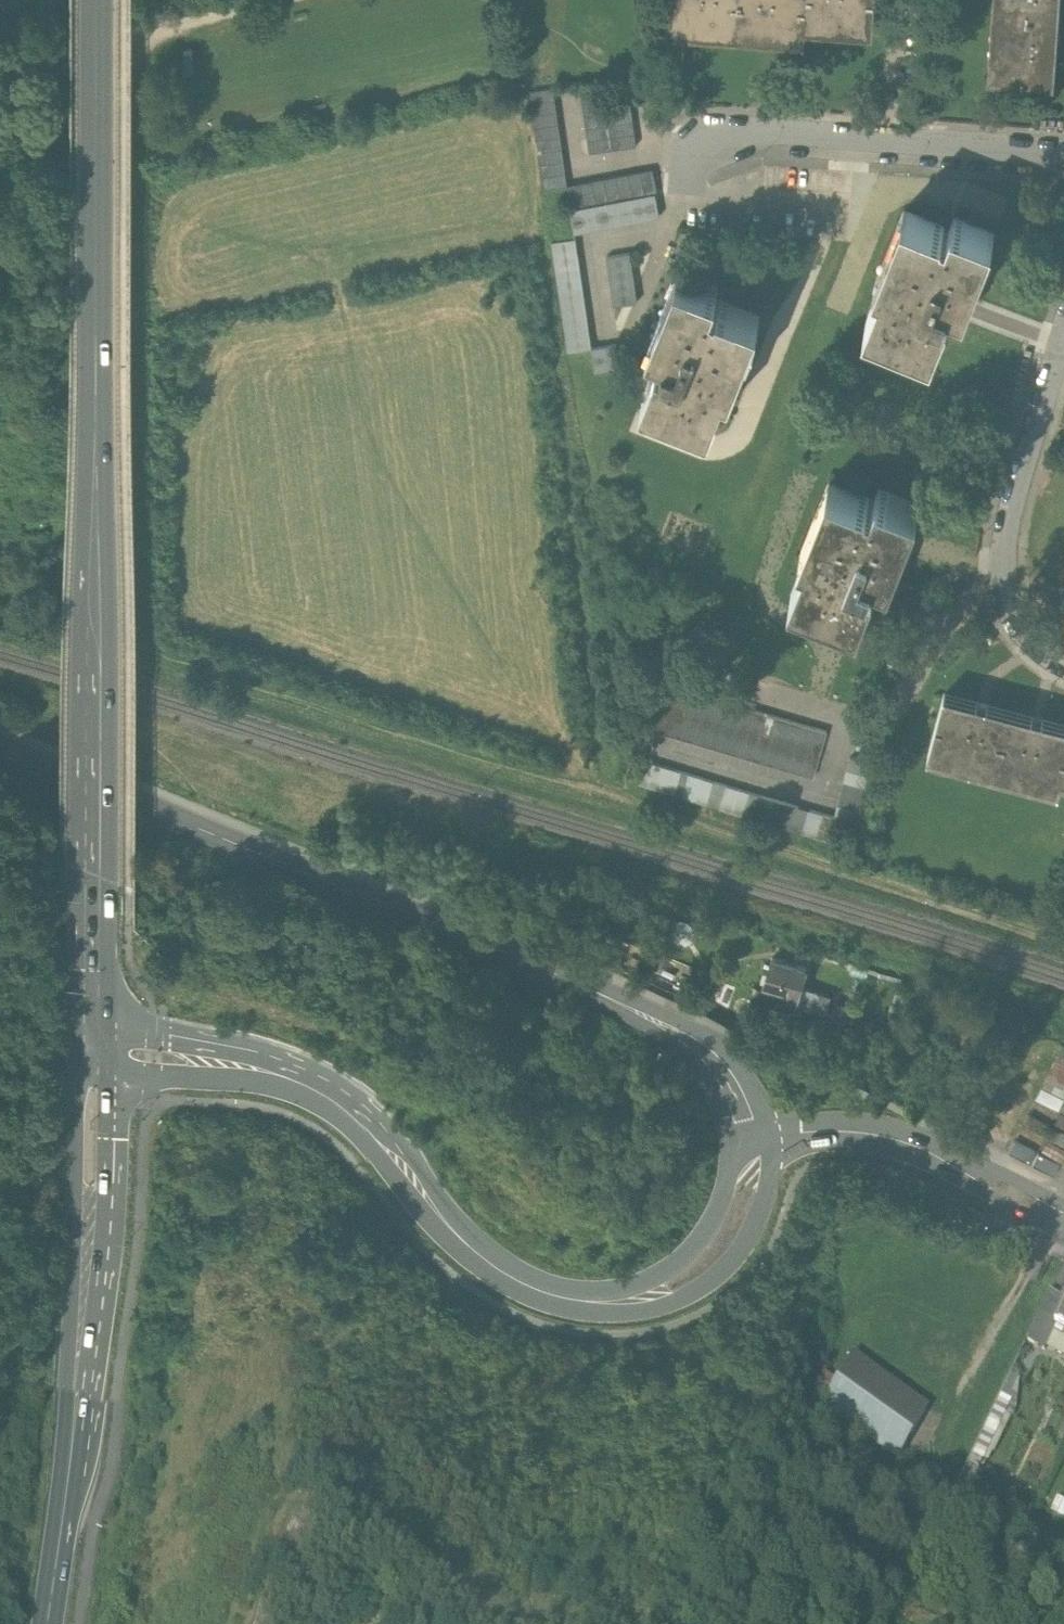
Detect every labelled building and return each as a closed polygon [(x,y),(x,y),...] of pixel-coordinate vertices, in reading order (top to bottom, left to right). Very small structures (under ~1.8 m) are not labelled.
[(668,26),(804,37),(805,23),(872,28),(874,0),(670,0),(668,26)] [(988,74),(1054,79),(1060,0),(994,0),(988,74)] [(553,89),(530,92),(542,178),(566,174),(553,89)] [(604,89),(580,93),(589,153),(613,150),(606,101),(604,89)] [(629,97),(606,101),(613,150),(637,146),(629,97)] [(653,171),(567,186),(572,210),(655,194),(658,194),(653,171)] [(566,174),(542,178),(544,190),(567,186),(566,174)] [(572,210),(570,210),(574,234),(660,218),(655,194),(572,210)] [(949,229),(904,211),(875,283),(881,285),(866,324),(933,352),(953,302),(966,307),(994,235),(954,219),(949,229)] [(576,239),(552,243),(568,353),(592,349),(576,239)] [(630,255),(607,258),(614,307),(638,304),(630,255)] [(718,288),(678,272),(649,344),(664,350),(661,359),(658,358),(642,398),(710,425),(725,387),(731,389),(759,317),(714,298),(718,288)] [(616,346),(592,349),(595,373),(619,369),(616,346)] [(986,431),(965,424),(961,436),(983,442),(986,431)] [(874,501),(829,483),(800,555),(806,558),(791,596),(859,623),(878,574),(891,579),(919,507),(878,490),(874,501)] [(826,735),(659,686),(652,710),(820,758),(826,735)] [(944,696),(927,760),(1058,795),(1061,783),(1063,784),(1063,727),(944,696)] [(820,758),(652,710),(645,733),(813,781),(820,758)] [(849,760),(834,820),(857,826),(872,766),(849,760)] [(834,820),(642,765),(635,788),(828,843),(834,820)] [(805,973),(772,962),(764,988),(781,993),(797,998),(805,973)] [(797,998),(781,993),(778,1006),(792,1011),(797,998)] [(828,1000),(808,994),(802,1013),(823,1019),(828,1000)] [(802,1013),(792,1011),(778,1006),(772,1025),(812,1041),(819,1037),(826,1039),(832,1022),(823,1019),(802,1013)] [(1049,1075),(1043,1086),(1063,1096),(1063,1083),(1049,1075)] [(996,1098),(977,1088),(972,1098),(990,1108),(996,1098)] [(1063,1099),(1042,1089),(1037,1099),(1057,1109),(1063,1099)] [(989,1111),(970,1101),(965,1111),(984,1121),(989,1111)] [(1053,1112),(1035,1102),(1031,1111),(1049,1121),(1053,1112)] [(982,1124),(963,1114),(958,1124),(977,1134),(982,1124)] [(1060,1114),(1055,1124),(1063,1129),(1063,1116),(1060,1114)] [(1049,1126),(1029,1115),(1024,1125),(1044,1136),(1049,1126)] [(1052,1127),(1047,1137),(1063,1146),(1063,1134),(1052,1127)] [(1041,1138),(1022,1128),(1017,1137),(1035,1147),(1041,1138)] [(1036,1151),(1015,1141),(1009,1154),(1030,1164),(1036,1151)] [(1047,1141),(1042,1151),(1062,1161),(1063,1157),(1063,1151),(1047,1141)] [(1061,1164),(1039,1153),(1033,1165),(1055,1176),(1061,1164)] [(1025,1329),(1045,1340),(1056,1319),(1055,1318),(1063,1302),(1063,1294),(1049,1285),(1025,1329)] [(1055,1318),(1056,1319),(1063,1323),(1063,1302),(1055,1318)] [(923,1392),(851,1344),(821,1389),(893,1436),(923,1392)]
